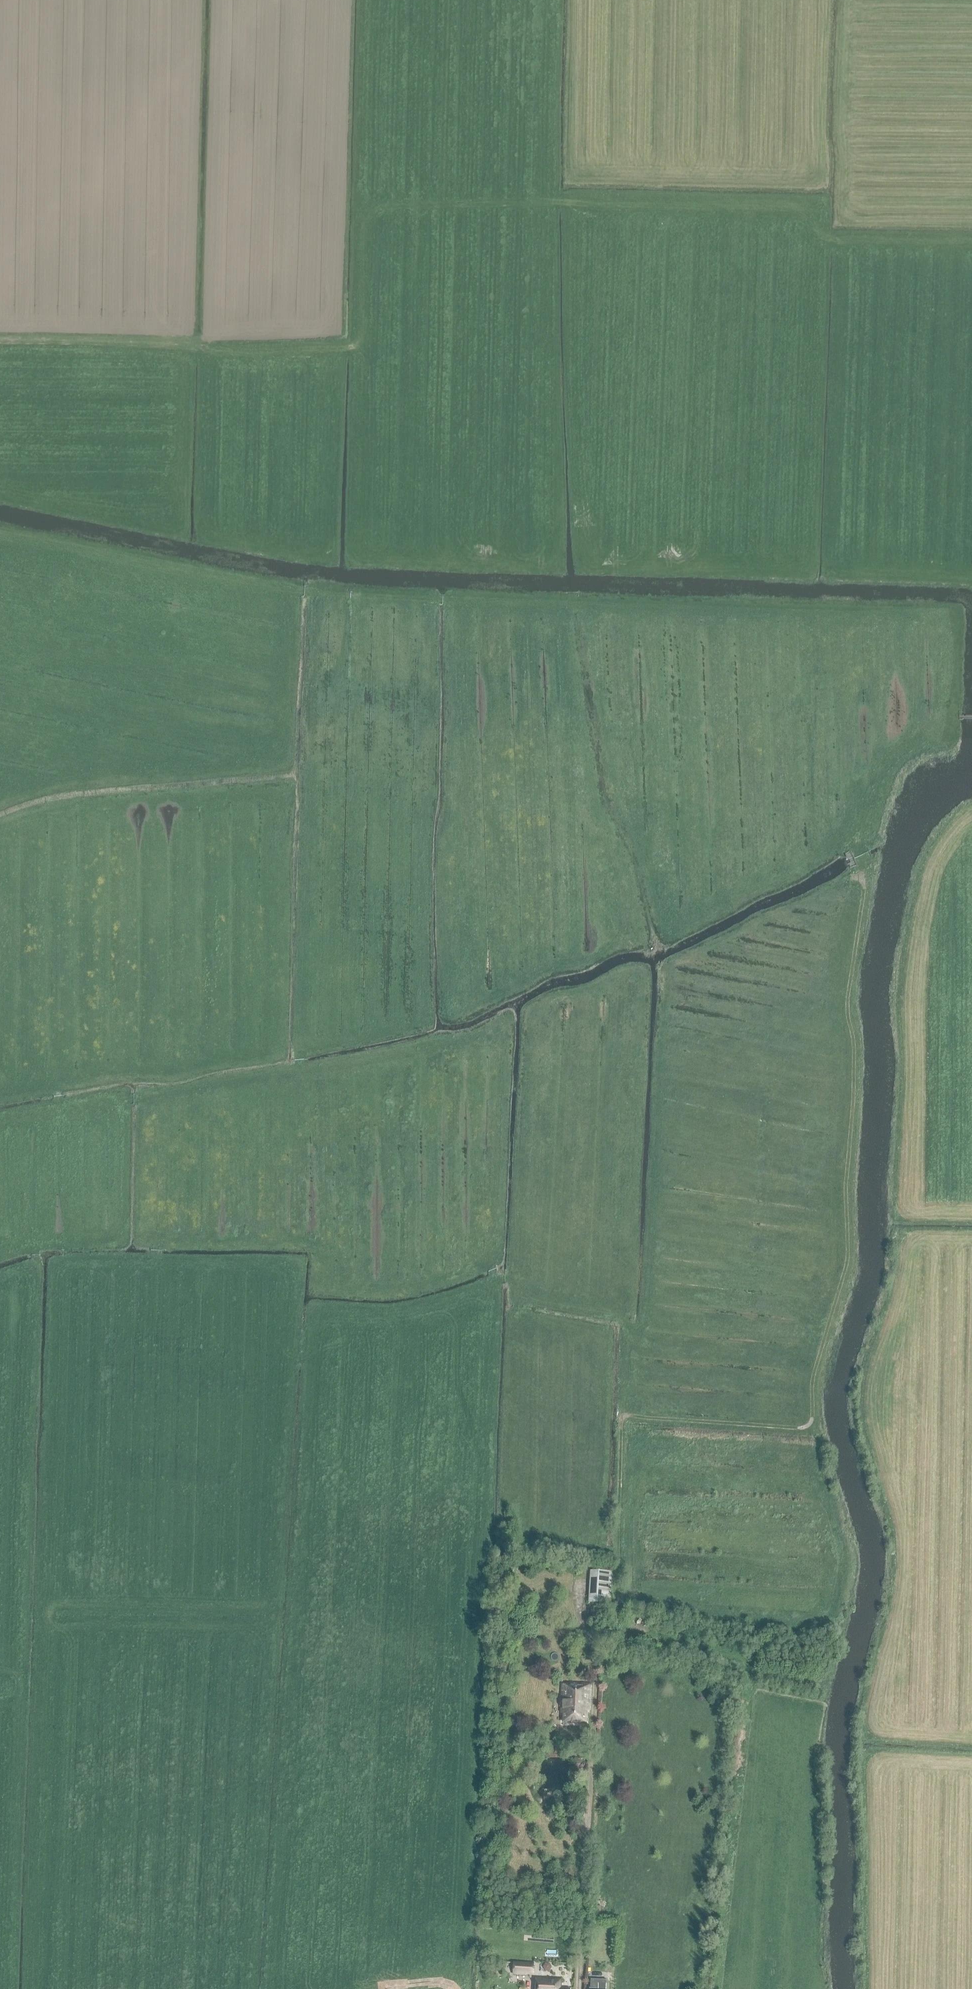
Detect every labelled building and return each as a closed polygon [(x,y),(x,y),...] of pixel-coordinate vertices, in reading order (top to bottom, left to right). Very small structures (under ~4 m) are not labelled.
[(588,1604),(608,1605),(610,1574),(590,1573),(588,1604)] [(589,1685),(572,1684),(569,1684),(569,1685),(561,1685),(560,1713),(563,1714),(563,1723),(584,1724),(585,1712),(588,1712),(589,1685)] [(591,1920),(600,1921),(601,1902),(593,1901),(591,1920)] [(511,1962),(510,1973),(524,1974),(524,1973),(530,1973),(531,1963),(511,1962)] [(534,1988),(568,1988),(561,1988),(561,1978),(535,1977),(534,1988)] [(606,1981),(591,1980),(590,1988),(605,1988),(606,1981)]
